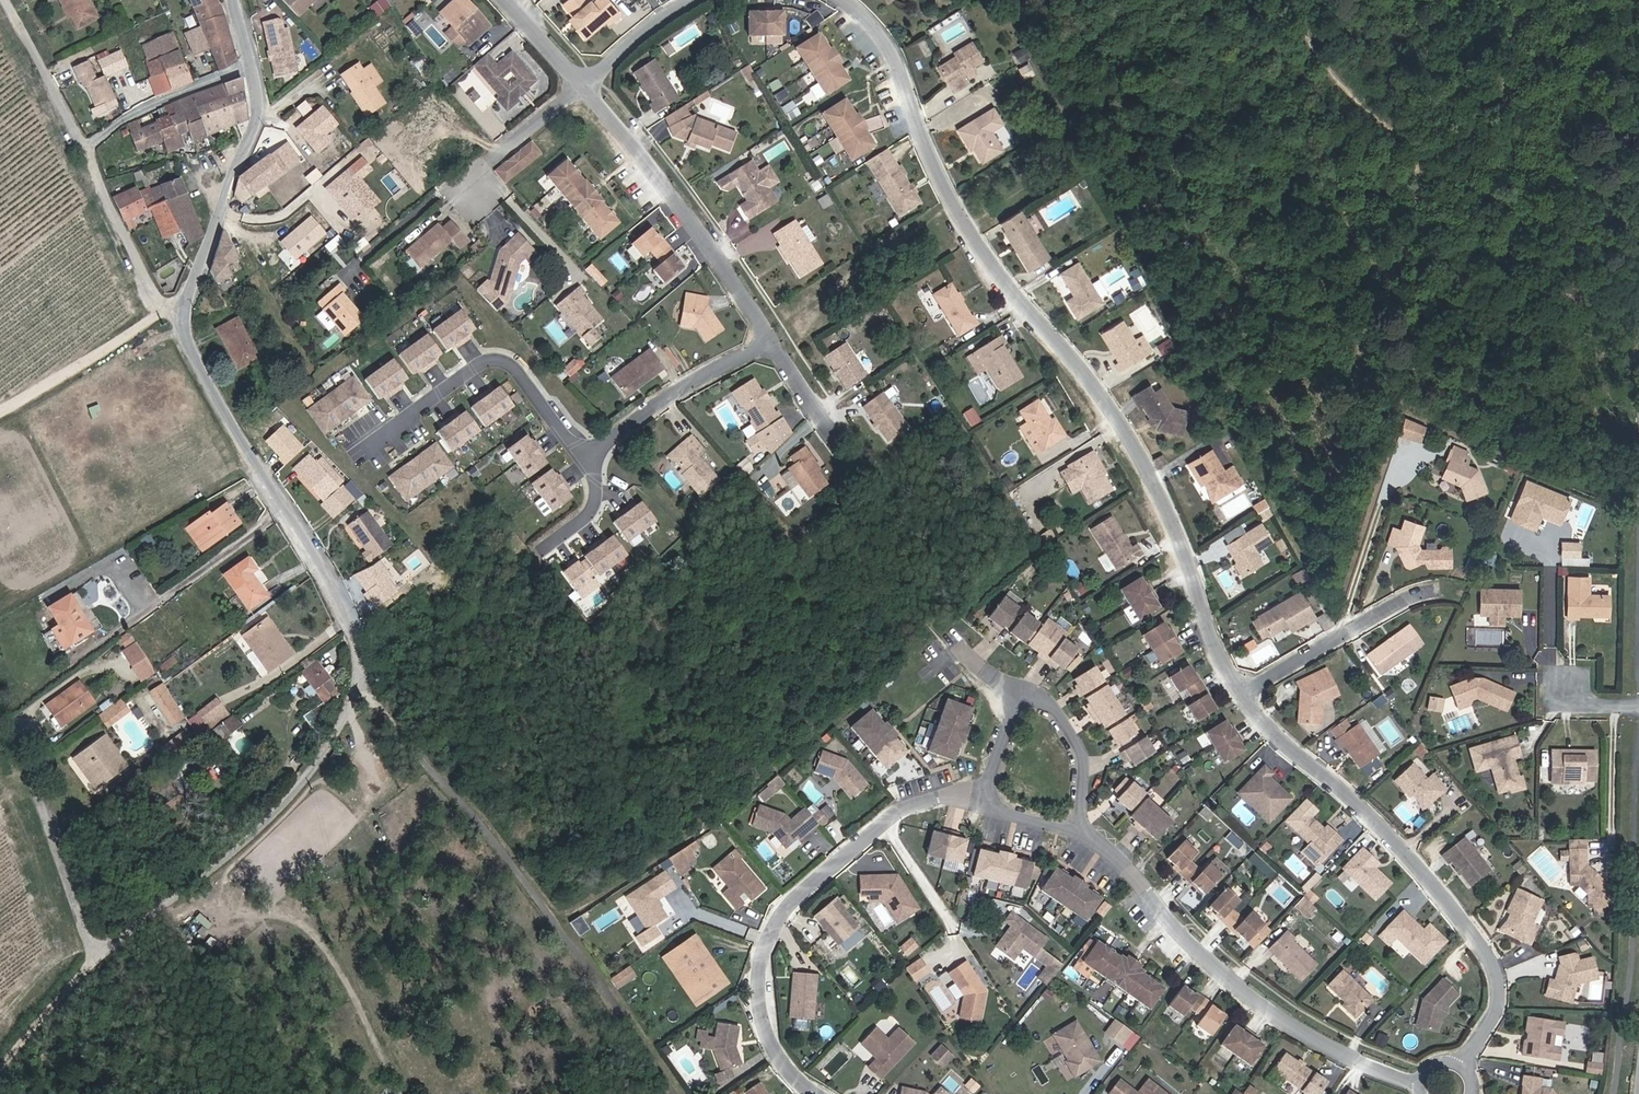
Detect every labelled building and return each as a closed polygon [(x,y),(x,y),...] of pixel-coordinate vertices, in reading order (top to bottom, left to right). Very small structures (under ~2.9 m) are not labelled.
[(66,5),(66,9),(70,17),(72,16),(80,31),(96,23),(99,20),(92,3),(97,0),(63,0),(66,5)] [(201,26),(200,26),(209,49),(218,71),(234,65),(223,19),(217,5),(219,5),(217,0),(191,0),(201,26)] [(289,6),(309,26),(335,0),(296,0),(289,6)] [(379,17),(391,2),(389,0),(377,0),(370,9),(379,17)] [(582,21),(586,26),(583,29),(594,42),(614,24),(617,27),(627,18),(613,0),(611,0),(601,8),(594,0),(583,0),(572,9),(582,21)] [(472,16),(476,13),(466,3),(446,22),(459,36),(452,42),(464,56),(473,48),(488,33),(472,16)] [(488,33),(473,48),(476,52),(495,33),(476,13),(472,16),(488,33)] [(766,23),(759,22),(757,47),(790,48),(792,24),(783,24),(782,21),(766,19),(766,23)] [(586,26),(582,21),(578,24),(583,29),(586,26)] [(278,23),(266,27),(276,67),(278,65),(280,71),(276,72),(281,90),(303,84),(291,33),(278,23)] [(183,33),(192,56),(209,49),(200,26),(183,33)] [(150,62),(177,50),(171,36),(147,46),(144,46),(150,62)] [(796,59),(826,104),(848,90),(818,43),(796,59)] [(942,70),(958,94),(970,86),(966,80),(971,77),(973,80),(981,75),(977,68),(987,61),(976,45),(959,57),(960,58),(942,70)] [(102,60),(102,61),(114,55),(111,50),(108,52),(100,55),(102,60)] [(116,71),(132,64),(126,50),(116,54),(114,55),(102,61),(109,75),(116,71)] [(155,74),(182,63),(177,50),(150,62),(155,74)] [(92,59),(75,65),(96,116),(121,106),(108,74),(100,78),(92,59)] [(190,83),(182,63),(155,74),(151,76),(159,95),(190,83)] [(504,75),(493,64),(482,74),(511,107),(520,109),(542,89),(519,63),(504,75)] [(661,65),(642,78),(661,107),(658,110),(663,117),(686,102),(661,65)] [(758,70),(750,75),(756,84),(763,79),(761,76),(761,75),(758,70)] [(363,77),(346,88),(357,105),(357,107),(371,128),(389,116),(363,77)] [(246,90),(229,96),(234,110),(235,112),(248,104),(246,90)] [(229,96),(174,117),(180,131),(177,134),(185,149),(194,145),(197,151),(204,149),(212,146),(203,125),(234,110),(229,96)] [(707,102),(710,106),(718,101),(716,97),(707,102)] [(703,108),(704,110),(710,106),(707,102),(702,106),(703,108)] [(244,134),(252,131),(252,125),(248,104),(235,112),(244,134)] [(848,108),(826,122),(849,158),(841,164),(847,173),(855,168),(878,153),(848,108)] [(212,146),(244,134),(235,112),(234,110),(203,125),(212,146)] [(674,123),(677,131),(698,122),(694,114),(693,111),(674,123)] [(979,153),(979,154),(982,152),(984,156),(982,157),(989,167),(1009,154),(998,136),(1009,129),(1000,113),(964,135),(977,155),(979,153)] [(174,117),(160,123),(168,138),(177,134),(180,131),(174,117)] [(703,120),(698,122),(700,128),(701,128),(710,131),(713,130),(724,134),(725,131),(705,124),(703,120)] [(698,122),(677,131),(682,142),(695,147),(705,150),(711,147),(719,150),(738,156),(744,137),(725,131),(724,134),(713,130),(710,131),(701,128),(700,128),(698,122)] [(132,140),(138,149),(146,145),(140,134),(132,140)] [(168,138),(160,142),(166,153),(172,162),(188,155),(185,149),(177,134),(168,138)] [(166,153),(160,142),(158,138),(146,145),(138,149),(146,165),(166,153)] [(711,147),(705,150),(717,155),(719,150),(711,147)] [(551,163),(539,150),(511,175),(506,179),(505,180),(503,181),(505,183),(514,193),(515,193),(551,163)] [(876,165),(888,183),(907,171),(895,153),(876,165)] [(341,154),(319,174),(327,182),(349,162),(341,154)] [(362,156),(325,188),(357,224),(384,201),(364,178),(373,169),(362,156)] [(271,198),(284,189),(294,181),(288,158),(259,181),(271,198)] [(629,231),(611,211),(612,210),(595,190),(593,190),(575,169),(556,186),(609,248),(629,231)] [(888,183),(910,217),(929,204),(923,195),(918,188),(912,178),(914,177),(909,169),(907,171),(888,183)] [(762,170),(730,190),(733,195),(739,197),(748,191),(760,210),(752,215),(759,226),(787,209),(778,195),(768,180),(762,170)] [(768,180),(778,195),(788,190),(778,174),(768,180)] [(164,199),(182,190),(175,176),(157,186),(158,189),(150,192),(153,199),(156,203),(164,199)] [(271,198),(259,181),(250,187),(234,223),(271,198)] [(311,182),(301,190),(308,198),(324,187),(320,182),(314,185),(311,182)] [(112,201),(110,203),(125,228),(131,224),(128,220),(144,211),(140,205),(153,199),(150,192),(148,189),(135,195),(132,191),(112,201)] [(182,190),(164,199),(180,227),(190,244),(206,234),(182,190)] [(180,227),(164,199),(156,203),(153,199),(140,205),(144,211),(150,208),(164,234),(180,227)] [(842,209),(836,200),(827,205),(834,215),(842,209)] [(281,240),(296,259),(328,233),(313,214),(281,240)] [(1029,218),(1010,229),(1016,238),(1013,240),(1021,253),(1024,251),(1027,257),(1025,258),(1037,277),(1056,265),(1029,218)] [(803,226),(784,238),(808,278),(828,266),(803,226)] [(446,235),(411,260),(424,277),(459,252),(465,261),(474,254),(458,232),(449,238),(446,235)] [(255,241),(266,257),(273,253),(261,236),(255,241)] [(258,263),(266,257),(255,241),(245,248),(258,263)] [(655,264),(660,271),(665,277),(657,284),(668,296),(681,286),(687,281),(681,273),(676,268),(678,267),(672,260),(666,253),(664,254),(659,248),(654,242),(638,255),(635,258),(646,271),(655,264)] [(234,243),(227,247),(240,270),(247,265),(234,243)] [(527,244),(520,250),(523,253),(530,247),(527,244)] [(512,257),(508,260),(500,290),(520,296),(527,273),(535,266),(540,272),(547,266),(530,247),(523,253),(520,250),(516,253),(518,255),(514,258),(512,257)] [(492,257),(487,250),(477,257),(481,264),(492,257)] [(1075,309),(1086,326),(1110,311),(1086,272),(1069,282),(1082,304),(1075,309)] [(958,290),(941,301),(965,342),(985,330),(980,322),(978,322),(969,307),(966,307),(963,303),(964,300),(958,290)] [(171,291),(164,294),(167,299),(174,295),(171,291)] [(587,295),(566,312),(592,343),(610,327),(591,304),(593,302),(587,295)] [(347,297),(325,316),(353,348),(372,332),(360,319),(359,320),(356,317),(358,315),(352,309),(355,306),(347,297)] [(693,298),(689,325),(702,328),(714,344),(730,332),(714,312),(715,302),(693,298)] [(461,313),(433,334),(447,353),(454,347),(457,351),(470,341),(468,337),(475,331),(461,313)] [(702,328),(689,325),(688,331),(700,334),(702,328)] [(1126,379),(1150,364),(1140,348),(1127,328),(1108,340),(1125,368),(1121,371),(1126,379)] [(222,344),(235,366),(240,364),(249,379),(267,368),(246,330),(222,344)] [(427,338),(399,359),(414,378),(421,372),(424,376),(437,366),(434,362),(442,357),(427,338)] [(1030,383),(1018,365),(1016,367),(1013,362),(1015,360),(1010,353),(1013,350),(1009,342),(984,357),(1009,397),(1030,383)] [(854,350),(834,361),(854,392),(874,380),(854,350)] [(571,375),(585,363),(579,355),(565,367),(571,375)] [(661,355),(624,382),(637,400),(675,373),(661,355)] [(394,363),(366,385),(380,403),(388,398),(390,401),(404,391),(401,388),(408,382),(394,363)] [(240,364),(235,366),(244,381),(249,379),(240,364)] [(580,383),(591,373),(585,366),(575,375),(580,383)] [(355,381),(309,416),(327,439),(373,405),(355,381)] [(487,428),(515,407),(500,388),(493,394),(490,390),(477,400),(480,404),(472,410),(487,428)] [(756,392),(737,404),(745,416),(749,417),(756,427),(755,431),(764,445),(753,452),(759,462),(770,455),(776,463),(783,456),(795,443),(786,429),(781,422),(778,424),(769,410),(766,410),(763,406),(764,403),(756,392)] [(518,394),(514,397),(519,403),(523,400),(518,394)] [(1164,432),(1163,433),(1165,436),(1188,441),(1192,420),(1179,416),(1175,409),(1162,407),(1159,402),(1155,394),(1139,405),(1146,414),(1149,413),(1157,426),(1159,424),(1164,432)] [(1166,396),(1159,402),(1162,407),(1175,409),(1166,396)] [(890,398),(871,412),(896,446),(915,432),(890,398)] [(764,403),(763,406),(766,410),(769,410),(772,408),(767,401),(764,403)] [(971,426),(982,419),(973,406),(963,413),(971,426)] [(1061,426),(1057,427),(1055,429),(1053,426),(1055,424),(1045,408),(1028,418),(1042,440),(1035,445),(1044,458),(1070,441),(1061,426)] [(454,454),(481,432),(467,414),(460,419),(457,416),(444,426),(446,429),(439,435),(454,454)] [(749,417),(745,416),(755,431),(756,427),(749,417)] [(1159,435),(1163,433),(1164,432),(1159,424),(1157,426),(1154,428),(1159,435)] [(282,425),(267,440),(287,460),(302,446),(282,425)] [(510,451),(531,479),(550,465),(544,457),(548,454),(538,441),(534,444),(528,437),(510,451)] [(438,446),(392,481),(410,504),(456,469),(438,446)] [(696,446),(689,452),(692,455),(683,464),(681,473),(691,483),(687,486),(706,506),(724,490),(703,467),(709,461),(696,446)] [(1453,483),(1453,486),(1458,500),(1476,495),(1469,471),(1460,466),(1463,460),(1444,451),(1441,457),(1443,459),(1435,477),(1447,483),(1449,482),(1453,483)] [(692,455),(689,452),(671,469),(681,473),(683,464),(692,455)] [(1209,486),(1213,494),(1227,496),(1238,490),(1239,491),(1240,492),(1249,486),(1237,469),(1229,474),(1215,454),(1194,469),(1204,484),(1207,482),(1209,486)] [(837,492),(826,477),(817,465),(819,463),(815,456),(801,465),(806,472),(800,477),(820,504),(837,492)] [(1101,469),(1105,467),(1100,459),(1076,474),(1077,476),(1088,494),(1097,508),(1117,496),(1108,481),(1101,469)] [(1168,459),(1160,465),(1166,475),(1175,470),(1168,459)] [(337,499),(310,466),(294,479),(300,486),(298,488),(319,514),(337,499)] [(554,470),(535,484),(546,498),(568,481),(563,475),(560,477),(554,470)] [(568,481),(546,498),(546,499),(540,504),(549,516),(556,511),(557,512),(575,498),(570,490),(573,488),(568,481)] [(1541,521),(1549,524),(1567,530),(1575,505),(1533,490),(1519,530),(1536,535),(1541,521)] [(338,500),(316,517),(327,530),(348,512),(338,500)] [(631,540),(659,519),(645,500),(638,506),(635,502),(622,512),(624,516),(617,522),(631,540)] [(1273,512),(1269,505),(1257,511),(1262,518),(1273,512)] [(1398,527),(1389,524),(1384,539),(1393,541),(1404,559),(1405,561),(1409,562),(1421,554),(1428,565),(1446,569),(1449,549),(1441,547),(1435,549),(1416,545),(1413,541),(1419,522),(1401,516),(1398,527)] [(209,526),(187,540),(201,563),(240,538),(227,518),(210,529),(209,526)] [(1543,538),(1549,524),(1541,521),(1536,535),(1543,538)] [(1118,522),(1098,535),(1125,576),(1149,560),(1143,550),(1138,553),(1118,522)] [(359,523),(345,535),(364,560),(360,563),(365,570),(370,567),(383,555),(359,523)] [(1232,547),(1236,555),(1241,554),(1244,559),(1244,566),(1250,577),(1267,567),(1260,555),(1267,550),(1277,544),(1267,526),(1246,539),(1236,545),(1232,547)] [(1246,539),(1241,531),(1231,536),(1236,545),(1246,539)] [(604,575),(632,553),(617,535),(610,541),(607,537),(594,547),(597,551),(589,556),(591,559),(602,573),(604,575)] [(1586,539),(1568,538),(1567,552),(1585,553),(1586,539)] [(580,558),(573,563),(576,566),(569,572),(583,591),(597,580),(595,578),(598,576),(590,565),(587,568),(584,564),(580,558)] [(591,559),(588,562),(590,565),(598,576),(602,573),(591,559)] [(414,572),(420,579),(431,570),(425,564),(414,572)] [(1305,568),(1298,571),(1304,581),(1310,577),(1305,568)] [(414,584),(420,579),(414,572),(412,569),(400,578),(408,588),(414,584)] [(244,572),(221,587),(244,622),(260,610),(244,585),(250,581),(244,572)] [(1052,577),(1058,582),(1062,576),(1056,572),(1052,577)] [(1593,575),(1573,575),(1572,615),(1582,615),(1582,613),(1613,613),(1614,593),(1593,593),(1593,575)] [(1128,597),(1129,599),(1147,626),(1167,614),(1162,606),(1164,604),(1160,597),(1156,590),(1153,592),(1148,583),(1128,597)] [(1508,604),(1524,604),(1525,585),(1486,583),(1485,609),(1494,609),(1495,614),(1508,614),(1508,610),(1508,604)] [(1263,615),(1274,633),(1290,624),(1294,629),(1309,620),(1310,622),(1318,618),(1303,592),(1263,615)] [(1016,640),(1030,650),(1033,647),(1043,633),(1045,630),(1031,620),(1028,623),(1022,618),(1024,615),(1009,604),(994,626),(1001,631),(999,635),(1006,640),(1011,633),(1018,638),(1016,640)] [(44,623),(55,641),(65,658),(91,643),(70,608),(44,623)] [(1272,633),(1274,633),(1263,615),(1262,616),(1272,633)] [(1409,622),(1396,633),(1397,635),(1392,639),(1390,637),(1369,653),(1383,672),(1423,640),(1409,622)] [(1508,624),(1480,624),(1480,636),(1507,636),(1508,624)] [(1062,670),(1070,675),(1084,656),(1070,645),(1074,640),(1053,625),(1046,635),(1036,649),(1035,651),(1048,661),(1046,663),(1060,673),(1062,670)] [(1169,672),(1181,664),(1188,660),(1189,659),(1188,658),(1184,652),(1186,650),(1187,649),(1185,646),(1184,646),(1182,642),(1182,641),(1178,635),(1176,637),(1176,636),(1175,636),(1170,629),(1166,632),(1165,632),(1151,641),(1160,657),(1169,672)] [(129,630),(119,638),(126,647),(136,639),(129,630)] [(263,632),(243,646),(267,679),(286,666),(263,632)] [(1043,633),(1033,647),(1036,649),(1046,635),(1043,633)] [(65,658),(55,641),(47,646),(57,663),(65,658)] [(118,665),(133,688),(147,679),(131,657),(118,665)] [(65,658),(57,663),(61,669),(69,664),(65,658)] [(1404,658),(1394,667),(1399,672),(1408,664),(1404,658)] [(1306,677),(1294,685),(1298,692),(1297,725),(1314,726),(1315,707),(1318,704),(1337,691),(1322,667),(1310,674),(1315,682),(1311,684),(1306,677)] [(316,685),(307,672),(284,688),(288,693),(293,694),(299,690),(314,713),(294,727),(298,733),(333,710),(322,694),(316,685)] [(1100,673),(1080,686),(1085,694),(1082,696),(1086,703),(1095,698),(1109,688),(1110,687),(1100,673)] [(1195,673),(1176,684),(1186,699),(1192,695),(1201,708),(1194,713),(1203,728),(1222,716),(1213,702),(1215,701),(1206,686),(1204,687),(1195,673)] [(1310,674),(1306,677),(1311,684),(1315,682),(1310,674)] [(1454,682),(1461,700),(1475,695),(1480,693),(1510,706),(1518,688),(1486,674),(1484,676),(1476,676),(1475,674),(1454,682)] [(150,684),(147,679),(133,688),(136,694),(150,684)] [(321,681),(316,685),(322,694),(328,690),(328,686),(325,682),(321,681)] [(1109,688),(1095,698),(1097,701),(1111,692),(1109,688)] [(1108,725),(1113,733),(1117,729),(1131,721),(1132,720),(1112,691),(1111,692),(1097,701),(1092,704),(1098,712),(1094,714),(1103,728),(1108,725)] [(1474,700),(1475,695),(1461,700),(1462,704),(1474,700)] [(37,718),(43,727),(47,724),(55,737),(84,717),(71,696),(37,718)] [(159,698),(148,706),(169,737),(180,730),(159,698)] [(1440,704),(1445,717),(1455,713),(1450,700),(1440,704)] [(209,731),(230,715),(221,702),(199,719),(206,727),(209,731)] [(972,735),(980,717),(955,707),(934,758),(959,768),(966,750),(972,735)] [(114,714),(100,723),(107,734),(121,725),(114,714)] [(232,722),(234,720),(230,715),(209,731),(212,736),(232,722)] [(1345,716),(1330,727),(1336,736),(1335,737),(1341,745),(1344,743),(1360,763),(1377,751),(1356,721),(1351,725),(1345,716)] [(200,730),(206,727),(199,719),(195,722),(200,730)] [(894,735),(882,720),(861,737),(896,779),(916,762),(904,747),(894,735)] [(1131,721),(1117,729),(1119,733),(1133,724),(1131,721)] [(100,738),(107,734),(100,723),(94,727),(100,738)] [(236,723),(214,738),(223,751),(245,735),(236,723)] [(1143,769),(1164,756),(1153,741),(1147,745),(1143,738),(1144,738),(1134,723),(1133,724),(1119,733),(1116,735),(1126,750),(1130,747),(1134,754),(1130,757),(1135,764),(1138,762),(1143,769)] [(47,724),(43,727),(52,739),(55,737),(47,724)] [(1229,771),(1243,762),(1247,760),(1250,758),(1245,751),(1247,749),(1246,747),(1243,742),(1242,739),(1240,736),(1239,735),(1236,736),(1232,730),(1231,728),(1225,732),(1211,741),(1220,756),(1229,771)] [(896,733),(894,735),(904,747),(907,745),(896,733)] [(1502,788),(1514,785),(1512,776),(1521,773),(1516,754),(1523,753),(1518,733),(1473,745),(1478,765),(1494,760),(1502,788)] [(975,736),(972,735),(966,750),(969,752),(975,736)] [(223,751),(214,738),(209,742),(217,755),(223,751)] [(174,764),(180,760),(186,756),(179,745),(166,755),(173,765),(174,764)] [(1566,773),(1566,782),(1588,782),(1588,779),(1599,779),(1599,749),(1587,749),(1587,755),(1567,754),(1567,749),(1555,749),(1555,774),(1566,773)] [(94,800),(105,791),(100,783),(116,771),(99,750),(72,773),(94,800)] [(159,759),(166,770),(173,765),(166,755),(159,759)] [(828,758),(821,778),(841,785),(858,805),(874,791),(853,767),(828,758)] [(174,764),(173,765),(166,770),(165,771),(164,771),(169,779),(170,780),(186,769),(180,760),(174,764)] [(1367,764),(1371,774),(1379,771),(1375,761),(1367,764)] [(1442,790),(1444,793),(1450,787),(1439,774),(1432,779),(1417,764),(1400,781),(1411,793),(1415,790),(1418,793),(1422,797),(1433,798),(1442,790)] [(122,778),(116,771),(100,783),(105,791),(122,778)] [(1272,772),(1251,794),(1271,815),(1267,818),(1276,827),(1298,803),(1285,791),(1283,794),(1279,790),(1282,788),(1276,782),(1279,779),(1272,772)] [(1512,776),(1514,785),(1515,786),(1527,783),(1524,772),(1521,773),(1512,776)] [(1555,782),(1566,782),(1566,773),(1555,774),(1555,782)] [(779,774),(758,794),(766,802),(786,782),(779,774)] [(1127,804),(1140,816),(1141,815),(1152,802),(1155,799),(1142,787),(1141,788),(1136,783),(1124,795),(1130,800),(1127,804)] [(788,784),(782,789),(789,797),(795,792),(788,784)] [(1271,815),(1251,794),(1246,799),(1267,818),(1271,815)] [(1152,802),(1141,815),(1144,818),(1155,805),(1152,802)] [(1166,845),(1182,827),(1156,804),(1155,805),(1144,818),(1140,821),(1147,828),(1144,831),(1156,842),(1159,839),(1166,845)] [(767,813),(761,832),(781,839),(794,854),(806,844),(809,841),(811,843),(819,837),(805,821),(799,827),(793,821),(767,813)] [(1214,813),(1207,820),(1215,828),(1222,821),(1214,813)] [(1318,820),(1303,835),(1318,849),(1332,862),(1349,844),(1334,830),(1331,833),(1329,835),(1326,832),(1328,830),(1318,820)] [(1610,882),(1587,861),(1587,845),(1587,836),(1572,836),(1572,847),(1561,847),(1561,858),(1572,858),(1572,872),(1577,872),(1580,876),(1579,881),(1590,891),(1590,903),(1596,903),(1604,903),(1610,903),(1610,882)] [(949,845),(940,843),(935,867),(970,873),(974,850),(965,848),(966,844),(949,841),(949,845)] [(1455,863),(1460,871),(1463,869),(1465,874),(1465,875),(1475,888),(1495,873),(1469,841),(1446,858),(1452,866),(1455,863)] [(670,856),(679,874),(700,863),(695,852),(702,849),(699,842),(670,856)] [(1212,876),(1207,871),(1200,864),(1208,857),(1196,845),(1178,862),(1185,870),(1190,875),(1189,876),(1192,879),(1195,882),(1200,887),(1201,888),(1203,887),(1204,887),(1208,892),(1210,893),(1214,898),(1215,898),(1232,881),(1220,869),(1212,876)] [(1318,849),(1311,856),(1325,869),(1332,862),(1318,849)] [(1377,875),(1380,872),(1383,868),(1369,854),(1350,873),(1381,903),(1396,888),(1386,878),(1380,879),(1377,875)] [(988,858),(983,885),(1036,895),(1041,868),(1021,865),(1005,862),(988,858)] [(748,868),(729,885),(740,897),(733,902),(748,917),(752,913),(746,906),(752,901),(759,909),(774,897),(748,868)] [(1067,873),(1051,894),(1095,926),(1111,905),(1097,894),(1083,885),(1067,873)] [(1086,881),(1083,885),(1097,894),(1099,891),(1086,881)] [(878,885),(879,905),(892,904),(897,906),(913,928),(929,917),(906,884),(902,887),(898,884),(878,885)] [(870,886),(871,905),(879,905),(878,885),(870,886)] [(674,903),(664,887),(636,905),(657,938),(677,925),(671,916),(668,916),(664,910),(668,908),(674,903)] [(1228,924),(1235,930),(1238,934),(1241,936),(1243,935),(1248,939),(1254,946),(1271,929),(1259,917),(1251,924),(1246,918),(1240,912),(1247,905),(1235,892),(1217,910),(1224,917),(1230,922),(1228,924)] [(1518,919),(1515,926),(1520,937),(1531,943),(1530,945),(1538,949),(1546,932),(1539,928),(1550,906),(1525,894),(1517,910),(1521,913),(1518,918),(1518,919)] [(1308,920),(1317,910),(1310,902),(1300,912),(1308,920)] [(879,905),(879,910),(891,910),(894,910),(908,932),(913,928),(897,906),(892,904),(879,905)] [(845,908),(824,926),(850,954),(870,936),(845,908)] [(605,926),(620,917),(616,909),(600,918),(605,926)] [(1317,910),(1308,920),(1313,924),(1322,914),(1317,910)] [(581,934),(590,927),(581,915),(572,922),(581,934)] [(1407,917),(1392,934),(1429,969),(1450,946),(1434,931),(1428,937),(1407,917)] [(1017,940),(1007,953),(1024,966),(1033,954),(1044,963),(1057,946),(1022,920),(1017,928),(1023,932),(1025,934),(1021,940),(1017,940)] [(901,946),(909,955),(920,945),(913,936),(901,946)] [(1290,937),(1276,952),(1283,959),(1281,962),(1306,986),(1320,970),(1296,947),(1297,944),(1290,937)] [(713,1010),(736,994),(700,943),(677,959),(713,1010)] [(1113,951),(1108,947),(1106,949),(1093,967),(1085,972),(1099,982),(1104,975),(1160,1014),(1174,994),(1169,990),(1158,982),(1152,978),(1153,977),(1147,972),(1135,964),(1131,961),(1130,962),(1124,958),(1113,951)] [(1106,949),(1103,947),(1085,972),(1093,967),(1106,949)] [(1124,958),(1125,956),(1115,949),(1113,951),(1124,958)] [(922,956),(907,967),(918,982),(934,970),(922,956)] [(713,1010),(677,959),(671,964),(707,1015),(713,1010)] [(1149,969),(1138,961),(1135,964),(1147,972),(1149,969)] [(1558,986),(1553,1000),(1578,1008),(1584,990),(1604,985),(1599,965),(1585,968),(1583,962),(1581,961),(1568,964),(1571,972),(1569,972),(1563,988),(1558,986)] [(965,962),(948,973),(964,995),(959,1017),(980,1021),(985,991),(965,962)] [(611,977),(618,988),(638,977),(631,966),(611,977)] [(1349,976),(1334,990),(1351,1007),(1349,1010),(1362,1023),(1379,1005),(1349,976)] [(1444,1034),(1448,1020),(1449,1014),(1453,1010),(1465,998),(1457,990),(1460,986),(1453,979),(1431,1001),(1423,1027),(1444,1034)] [(1158,982),(1169,990),(1170,987),(1159,980),(1158,982)] [(827,983),(804,982),(801,1026),(824,1028),(827,983)] [(1584,990),(1578,1008),(1585,1011),(1592,992),(1605,989),(1604,985),(1584,990)] [(1230,1021),(1216,1012),(1217,1010),(1203,1001),(1201,1002),(1187,993),(1173,1013),(1188,1023),(1194,1014),(1207,1023),(1202,1032),(1216,1042),(1230,1021)] [(878,994),(870,1000),(875,1007),(883,1001),(878,994)] [(745,1005),(725,1018),(727,1022),(747,1008),(745,1005)] [(1105,1033),(1132,1050),(1141,1034),(1114,1018),(1105,1033)] [(1078,1019),(1053,1034),(1078,1076),(1103,1061),(1078,1019)] [(1570,1027),(1533,1021),(1531,1036),(1534,1037),(1533,1043),(1529,1044),(1527,1058),(1564,1065),(1566,1053),(1560,1052),(1556,1046),(1557,1037),(1568,1039),(1570,1027)] [(724,1057),(724,1059),(733,1081),(728,1083),(732,1091),(745,1086),(741,1077),(752,1073),(745,1056),(749,1035),(729,1031),(724,1057)] [(1256,1071),(1269,1051),(1262,1047),(1263,1044),(1250,1034),(1248,1037),(1240,1032),(1227,1051),(1256,1071)] [(885,1035),(870,1050),(881,1061),(886,1061),(888,1063),(886,1065),(877,1074),(888,1086),(923,1050),(908,1036),(897,1047),(885,1035)] [(724,1057),(726,1047),(717,1046),(718,1042),(710,1040),(708,1048),(713,1049),(713,1054),(724,1057)] [(945,1067),(956,1054),(943,1042),(932,1055),(945,1067)] [(1280,1076),(1305,1093),(1311,1093),(1320,1080),(1291,1059),(1280,1076)] [(1611,1073),(1597,1071),(1596,1079),(1610,1081),(1611,1073)] [(1556,1090),(1546,1088),(1548,1078),(1528,1074),(1526,1093),(1559,1093),(1556,1090)] [(1280,1076),(1274,1086),(1285,1093),(1305,1093),(1280,1076)] [(1147,1078),(1136,1092),(1120,1078),(1108,1093),(1167,1093),(1147,1078)] [(1238,1093),(1257,1093),(1260,1090),(1248,1081),(1238,1093)]
